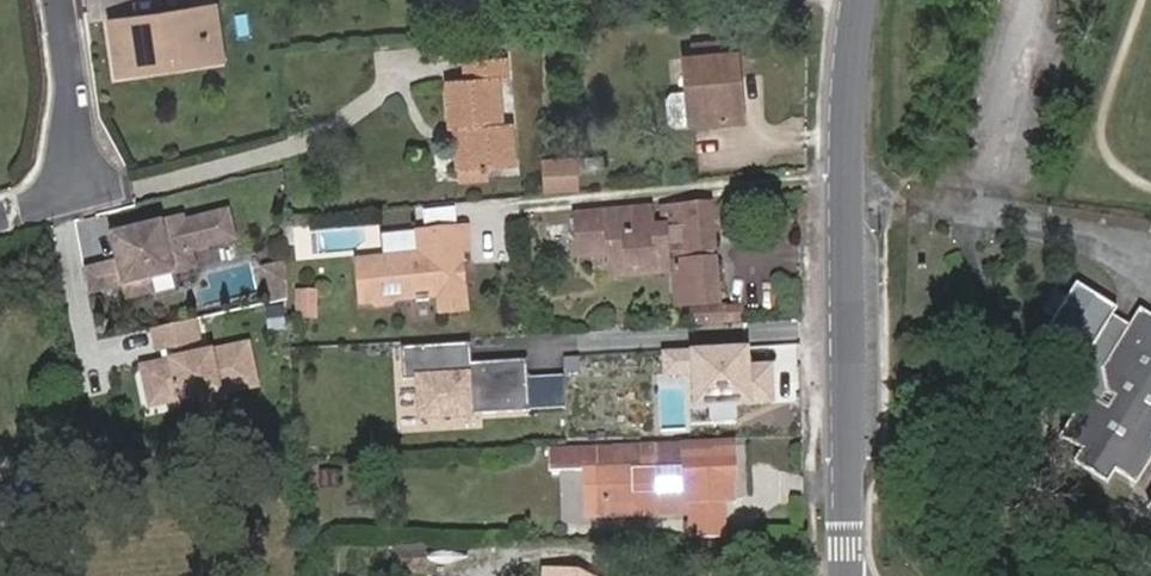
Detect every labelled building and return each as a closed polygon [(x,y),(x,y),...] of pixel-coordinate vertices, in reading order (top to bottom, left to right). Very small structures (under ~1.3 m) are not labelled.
[(215,7),(203,9),(211,62),(223,60),(215,7)] [(211,62),(203,9),(109,23),(118,76),(143,72),(141,61),(182,55),(183,66),(211,62)] [(141,61),(143,72),(183,66),(182,55),(141,61)] [(730,84),(739,83),(737,55),(686,60),(692,124),(734,121),(730,84)] [(449,81),(453,129),(465,128),(468,169),(485,168),(515,166),(513,124),(501,125),(498,77),(506,76),(505,56),(467,59),(468,79),(449,81)] [(507,115),(516,116),(517,75),(508,75),(507,115)] [(742,120),(739,83),(730,84),(734,121),(742,120)] [(465,128),(453,129),(456,170),(461,170),(468,169),(465,128)] [(577,194),(574,161),(542,164),(542,197),(577,194)] [(468,169),(461,170),(462,183),(486,181),(485,168),(468,169)] [(715,251),(711,205),(663,209),(665,231),(654,232),(646,233),(644,211),(578,217),(581,257),(612,255),(613,267),(643,264),(644,273),(670,270),(668,244),(673,244),(679,306),(720,302),(715,251)] [(452,222),(451,206),(425,208),(426,224),(452,222)] [(654,232),(652,210),(644,211),(646,233),(654,232)] [(193,265),(190,248),(234,238),(228,211),(183,221),(182,217),(133,228),(134,233),(113,238),(119,260),(84,267),(88,289),(123,280),(126,294),(150,289),(147,275),(193,265)] [(380,257),(352,260),(355,303),(366,303),(372,307),(386,306),(390,301),(413,300),(414,303),(427,303),(427,298),(437,298),(438,314),(465,311),(463,284),(455,280),(454,269),(461,265),(460,252),(468,250),(466,226),(414,231),(414,232),(416,253),(380,257)] [(113,238),(134,233),(133,228),(113,233),(113,238)] [(380,257),(416,253),(414,232),(414,231),(378,234),(380,257)] [(613,275),(644,273),(643,264),(613,267),(613,275)] [(287,303),(286,280),(286,278),(285,268),(263,272),(270,306),(287,303)] [(1061,303),(1045,325),(1038,335),(1077,361),(1105,320),(1108,315),(1070,290),(1061,303)] [(1032,317),(1045,325),(1061,303),(1048,294),(1032,317)] [(734,308),(695,311),(696,325),(735,322),(734,308)] [(1078,396),(1051,439),(1074,455),(1068,464),(1101,488),(1109,476),(1129,489),(1150,454),(1150,322),(1133,311),(1121,329),(1093,372),(1099,393),(1091,404),(1078,396)] [(1105,320),(1077,361),(1064,383),(1078,396),(1091,404),(1099,393),(1093,372),(1121,329),(1105,320)] [(256,387),(249,349),(248,347),(215,353),(212,354),(204,355),(196,357),(194,357),(192,342),(197,341),(193,321),(154,329),(158,349),(176,345),(179,360),(143,367),(149,395),(177,390),(178,399),(179,400),(217,393),(217,395),(256,387)] [(418,414),(569,406),(568,371),(532,373),(531,355),(476,358),(475,340),(404,343),(406,372),(416,371),(418,414)] [(746,348),(667,353),(668,374),(694,372),(696,406),(773,402),(771,368),(747,369),(746,348)] [(178,399),(177,390),(149,395),(150,404),(178,399)] [(735,481),(733,444),(584,450),(585,472),(598,471),(599,504),(638,503),(639,516),(680,514),(680,503),(688,503),(724,502),(732,502),(731,481),(735,481)] [(585,472),(584,450),(563,451),(564,465),(552,465),(553,475),(585,474),(587,518),(639,516),(638,503),(599,504),(598,471),(585,472)] [(564,465),(563,451),(552,451),(552,465),(564,465)] [(1142,509),(1150,515),(1150,493),(1142,509)] [(726,539),(724,502),(688,503),(690,539),(726,539)] [(576,564),(551,565),(550,575),(576,575),(576,564)]
